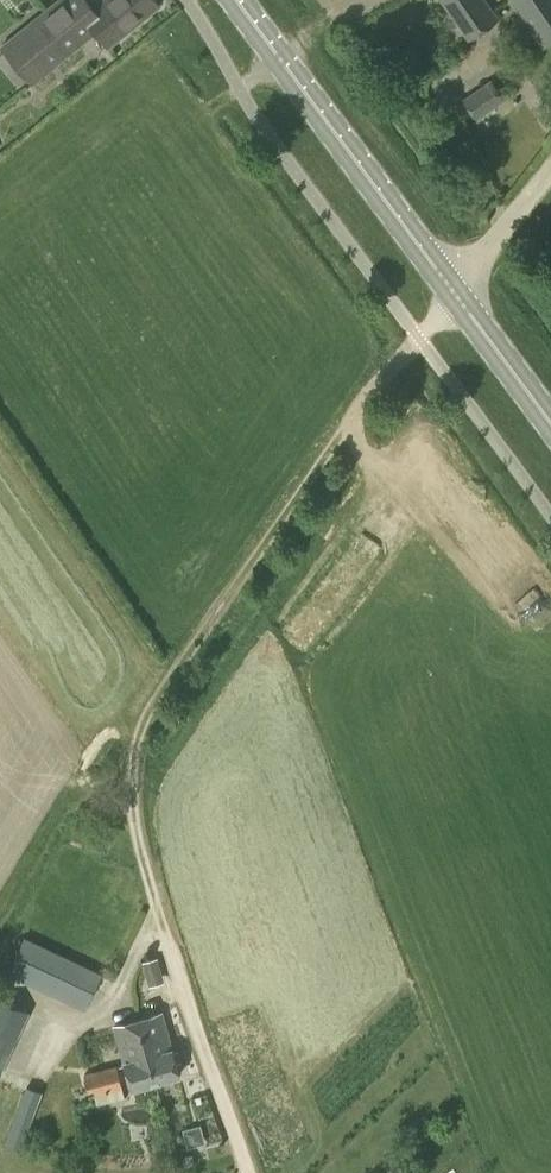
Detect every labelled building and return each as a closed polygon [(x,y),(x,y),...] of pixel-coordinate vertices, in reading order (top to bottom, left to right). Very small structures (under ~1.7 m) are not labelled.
[(94,7),(89,0),(58,0),(3,45),(33,82),(97,31),(101,28),(88,12),(94,7)] [(97,31),(109,46),(161,4),(157,0),(103,0),(94,7),(88,12),(101,28),(97,31)] [(497,19),(484,0),(444,0),(470,38),(497,19)] [(550,40),(550,0),(513,0),(544,45),(550,40)] [(479,120),(506,101),(490,77),(463,96),(479,120)] [(85,1006),(101,975),(24,937),(8,969),(85,1006)] [(150,980),(164,976),(159,957),(145,961),(150,980)] [(30,1012),(0,998),(0,1076),(30,1012)] [(140,1020),(156,1081),(180,1074),(172,1046),(164,1013),(140,1020)] [(132,1087),(156,1081),(140,1020),(116,1026),(132,1087)] [(91,1096),(123,1088),(118,1065),(85,1073),(91,1096)] [(42,1091),(28,1085),(18,1108),(0,1101),(0,1140),(20,1148),(42,1091)] [(188,1147),(206,1142),(201,1124),(183,1129),(188,1147)]
